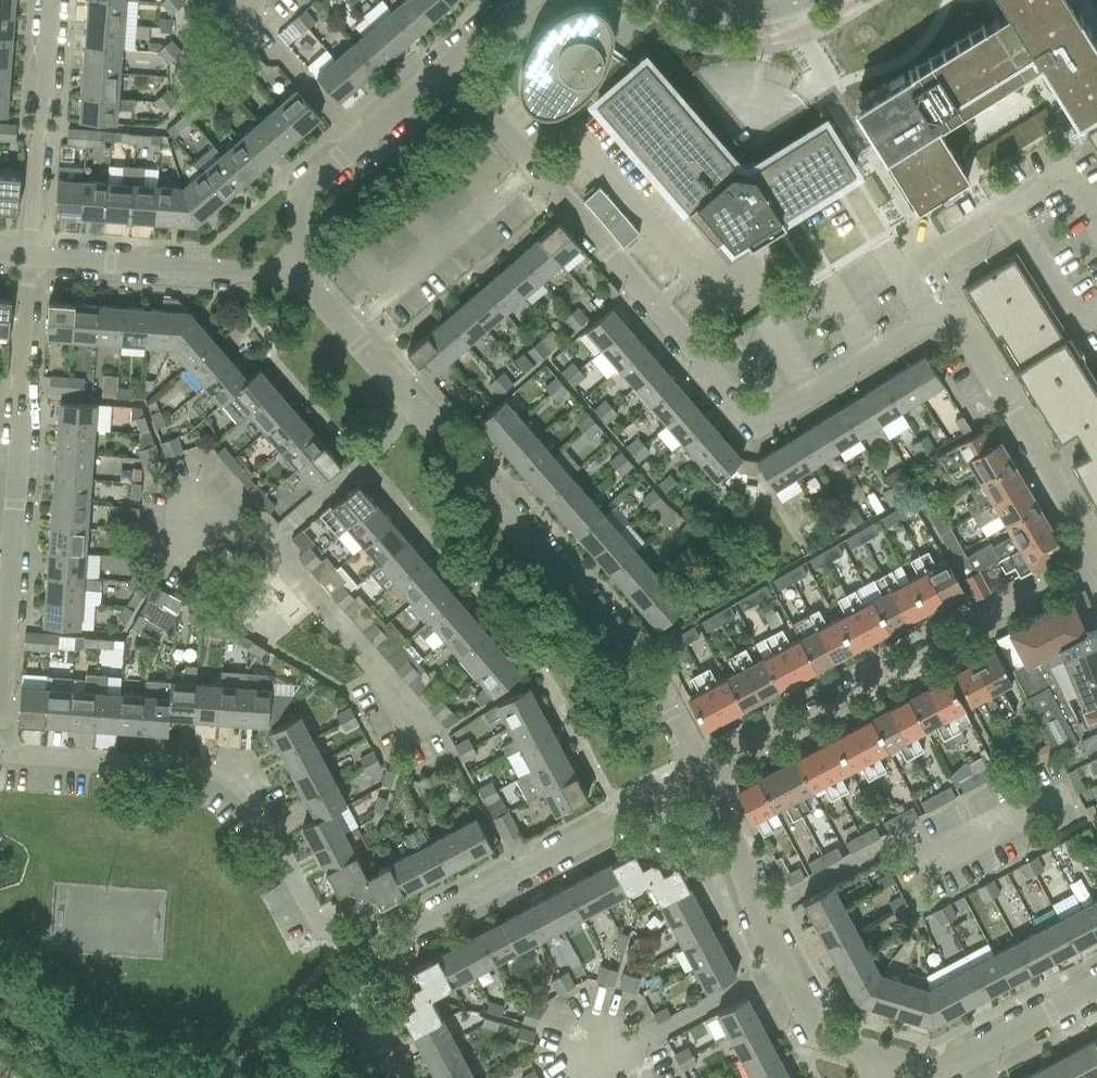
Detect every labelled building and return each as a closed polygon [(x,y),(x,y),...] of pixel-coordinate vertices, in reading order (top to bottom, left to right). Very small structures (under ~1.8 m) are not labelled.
[(13,16),(14,0),(0,0),(0,15),(13,16)] [(86,21),(122,24),(124,0),(88,0),(86,21)] [(170,0),(164,0),(161,2),(172,14),(178,8),(170,0)] [(178,8),(184,3),(181,0),(170,0),(178,8)] [(389,13),(411,38),(429,22),(410,0),(404,0),(389,13)] [(429,22),(447,7),(441,0),(410,0),(429,22)] [(1002,3),(1006,10),(993,19),(983,25),(983,24),(970,32),(1002,84),(1038,61),(1074,120),(1080,116),(1084,122),(1096,114),(1096,42),(1088,28),(1078,13),(1070,0),(1000,0),(1002,3)] [(585,93),(596,101),(633,69),(609,53),(610,47),(611,41),(612,35),(611,27),(608,19),(603,13),(596,8),(589,6),(581,5),(573,7),(565,11),(558,15),(551,20),(545,26),(539,32),(534,39),(529,46),(526,53),(523,61),(520,69),(519,77),(518,85),(518,87),(518,90),(519,92),(520,95),(520,97),(522,100),(523,102),(525,104),(526,106),(528,107),(530,109),(532,110),(537,112),(539,113),(544,114),(546,114),(549,114),(551,114),(554,113),(556,113),(558,112),(566,108),(573,104),(579,99),(585,93)] [(304,10),(297,16),(307,28),(314,22),(304,10)] [(389,13),(371,28),(393,54),(411,38),(389,13)] [(11,41),(13,16),(0,15),(0,40),(11,41)] [(307,28),(297,16),(291,21),(301,33),(307,28)] [(86,21),(85,46),(121,49),(121,50),(134,51),(136,27),(122,26),(122,24),(86,21)] [(371,28),(352,44),(374,69),(393,54),(371,28)] [(885,79),(856,97),(859,102),(868,116),(861,120),(917,210),(947,191),(968,178),(935,125),(1002,84),(970,32),(907,71),(907,72),(902,75),(888,84),(885,79)] [(10,66),(11,41),(0,40),(0,65),(10,66)] [(170,40),(164,46),(174,57),(180,52),(170,40)] [(352,44),(334,60),(356,85),(374,69),(352,44)] [(85,46),(83,71),(119,73),(121,49),(85,46)] [(174,57),(164,46),(158,51),(168,63),(174,57)] [(356,85),(334,60),(327,51),(308,67),(338,101),(356,85)] [(255,53),(236,69),(246,81),(265,65),(255,53)] [(633,69),(596,101),(595,103),(714,241),(722,234),(727,240),(738,241),(744,237),(749,246),(762,237),(785,224),(780,217),(854,172),(825,125),(830,122),(829,120),(761,161),(762,162),(750,170),(737,168),(727,157),(728,156),(640,55),(638,57),(642,61),(633,69)] [(8,90),(10,66),(0,65),(0,90),(8,90)] [(83,71),(81,96),(117,98),(119,73),(83,71)] [(222,81),(210,91),(216,98),(228,88),(222,81)] [(166,90),(160,95),(170,107),(177,102),(166,90)] [(296,90),(277,106),(300,133),(320,117),(296,90)] [(170,107),(160,95),(154,100),(164,112),(170,107)] [(117,98),(81,96),(79,121),(115,124),(116,109),(134,111),(135,99),(117,98)] [(196,104),(184,113),(191,120),(202,111),(196,104)] [(277,106),(258,123),(282,150),(300,133),(277,106)] [(191,120),(184,113),(173,123),(179,130),(191,120)] [(1084,122),(1083,123),(1096,145),(1096,114),(1084,122)] [(258,123),(239,139),(263,166),(282,150),(258,123)] [(15,141),(16,125),(0,124),(0,140),(15,141)] [(66,144),(92,146),(93,131),(67,129),(66,144)] [(93,131),(92,146),(99,147),(101,131),(93,131)] [(120,133),(120,142),(135,143),(136,134),(120,133)] [(136,134),(135,143),(150,144),(151,136),(136,134)] [(536,142),(539,147),(541,149),(548,142),(543,136),(536,142)] [(239,139),(221,155),(244,182),(263,166),(239,139)] [(213,145),(194,162),(202,171),(226,198),(244,182),(221,155),(213,145)] [(17,212),(20,168),(0,167),(0,211),(17,212)] [(105,218),(129,220),(132,184),(133,168),(122,167),(121,183),(108,182),(105,218)] [(129,220),(154,222),(157,186),(144,185),(145,168),(133,168),(132,184),(129,220)] [(182,188),(195,225),(226,198),(202,171),(182,188)] [(54,215),(80,217),(83,181),(57,179),(54,215)] [(80,217),(105,218),(108,182),(83,181),(80,217)] [(154,222),(195,225),(182,188),(157,186),(154,222)] [(583,200),(622,246),(638,232),(599,186),(583,200)] [(954,203),(930,218),(939,233),(963,218),(954,203)] [(558,222),(538,238),(560,264),(580,247),(558,222)] [(538,238),(520,254),(542,280),(560,264),(538,238)] [(520,254),(501,271),(523,296),(542,280),(520,254)] [(1012,258),(964,288),(994,336),(999,333),(1019,366),(1014,368),(1059,440),(1074,431),(1087,453),(1071,462),(1096,510),(1096,393),(1012,258)] [(501,271),(482,287),(504,312),(523,296),(501,271)] [(619,292),(609,281),(602,286),(612,298),(619,292)] [(482,287),(463,303),(485,329),(504,312),(482,287)] [(0,298),(0,335),(8,335),(11,299),(0,298)] [(145,345),(171,347),(189,312),(177,299),(162,298),(161,310),(147,309),(145,345)] [(45,338),(71,340),(74,304),(48,302),(45,338)] [(463,303),(445,319),(467,345),(485,329),(463,303)] [(71,340),(95,341),(98,305),(74,304),(71,340)] [(95,341),(120,343),(123,307),(98,305),(95,341)] [(120,343),(145,345),(147,309),(123,307),(120,343)] [(577,307),(570,313),(581,325),(588,319),(577,307)] [(585,330),(601,349),(627,327),(610,308),(585,330)] [(171,347),(188,366),(215,343),(189,312),(171,347)] [(570,313),(563,319),(574,331),(581,325),(570,313)] [(445,319),(426,336),(448,361),(467,345),(445,319)] [(601,349),(617,368),(643,346),(627,327),(601,349)] [(448,361),(426,336),(407,352),(429,377),(448,361)] [(542,341),(535,348),(544,359),(552,352),(542,341)] [(188,366),(204,385),(231,361),(215,343),(188,366)] [(533,346),(526,352),(536,364),(543,358),(533,346)] [(617,368),(634,387),(659,365),(643,346),(617,368)] [(924,356),(903,369),(921,398),(942,385),(924,356)] [(204,385),(220,404),(232,394),(232,393),(247,380),(231,361),(204,385)] [(561,373),(566,380),(578,369),(572,363),(561,373)] [(634,387),(650,405),(675,383),(659,365),(634,387)] [(578,369),(566,380),(574,388),(585,378),(578,369)] [(903,369),(882,382),(900,411),(921,398),(903,369)] [(236,423),(248,412),(275,389),(259,370),(247,380),(232,393),(232,394),(220,404),(236,423)] [(503,372),(495,378),(506,390),(513,384),(503,372)] [(103,375),(102,396),(104,396),(116,397),(117,390),(117,388),(118,378),(118,377),(118,376),(117,376),(103,375)] [(48,392),(74,394),(75,378),(50,377),(48,392)] [(556,377),(544,387),(550,395),(562,384),(556,377)] [(75,378),(74,394),(83,394),(84,379),(75,378)] [(495,378),(488,384),(498,396),(506,390),(495,378)] [(144,379),(142,389),(150,390),(153,380),(144,379)] [(882,382),(861,395),(879,424),(900,411),(882,382)] [(650,405),(666,424),(692,402),(675,383),(650,405)] [(562,384),(550,395),(556,402),(568,391),(562,384)] [(117,390),(116,397),(132,399),(132,390),(132,389),(117,388),(117,390)] [(248,412),(264,431),(292,407),(275,389),(248,412)] [(861,395),(840,408),(858,437),(879,424),(861,395)] [(479,422),(496,441),(521,419),(504,400),(479,422)] [(593,411),(599,417),(610,407),(605,401),(593,411)] [(59,402),(57,427),(93,429),(95,405),(59,402)] [(666,424),(682,443),(708,421),(692,402),(666,424)] [(458,411),(460,413),(469,423),(476,416),(467,406),(465,404),(460,409),(458,411)] [(131,407),(130,421),(135,419),(144,416),(142,408),(131,407)] [(264,431),(280,450),(308,426),(292,407),(264,431)] [(610,407),(599,417),(606,426),(618,415),(610,407)] [(840,408),(819,421),(836,450),(858,437),(840,408)] [(149,413),(154,428),(163,425),(158,410),(149,413)] [(900,411),(879,424),(887,437),(908,424),(900,411)] [(576,427),(581,433),(594,422),(588,415),(576,427)] [(144,416),(135,419),(140,434),(141,433),(149,431),(144,416)] [(962,416),(954,420),(962,434),(970,429),(962,416)] [(496,441),(512,460),(537,438),(521,419),(496,441)] [(682,443),(699,461),(724,439),(708,421),(682,443)] [(819,421),(798,434),(815,463),(836,450),(819,421)] [(594,422),(581,433),(589,441),(601,430),(594,422)] [(280,450),(297,468),(324,445),(308,426),(280,450)] [(57,427),(56,452),(92,454),(93,429),(57,427)] [(956,445),(937,456),(946,471),(947,470),(955,483),(973,473),(979,484),(1013,464),(999,441),(992,444),(983,430),(974,435),(956,445)] [(141,433),(138,450),(146,447),(154,445),(149,431),(141,433)] [(798,434),(777,447),(794,476),(815,463),(798,434)] [(926,435),(918,440),(927,455),(935,451),(926,435)] [(176,437),(169,440),(174,454),(182,451),(176,437)] [(863,446),(858,437),(836,450),(842,459),(863,446)] [(512,460),(528,479),(553,457),(537,438),(512,460)] [(626,448),(631,454),(643,444),(637,438),(626,448)] [(724,439),(699,461),(715,481),(724,473),(732,466),(739,473),(746,474),(748,460),(741,459),(724,439)] [(174,454),(169,440),(160,442),(165,457),(174,454)] [(927,455),(918,440),(911,443),(920,459),(927,455)] [(643,444),(631,454),(639,463),(650,453),(643,444)] [(154,445),(146,447),(151,462),(159,459),(154,445)] [(324,445),(297,468),(313,488),(341,464),(324,445)] [(151,462),(146,447),(138,450),(143,465),(151,462)] [(748,460),(746,474),(754,475),(762,470),(767,479),(773,489),(794,476),(777,447),(755,461),(748,460)] [(216,454),(226,464),(232,459),(223,448),(216,454)] [(56,452),(54,476),(90,479),(92,454),(56,452)] [(608,464),(613,470),(626,459),(620,453),(608,464)] [(528,479),(544,497),(570,475),(553,457),(528,479)] [(232,459),(226,464),(233,473),(236,476),(242,483),(252,474),(246,467),(242,470),(232,459)] [(626,459),(613,470),(621,478),(633,467),(626,459)] [(964,503),(971,516),(1025,485),(1013,464),(979,484),(967,491),(972,498),(964,503)] [(544,497),(560,516),(586,494),(570,475),(544,497)] [(54,476),(52,501),(88,504),(90,479),(54,476)] [(318,514),(337,536),(374,503),(364,491),(371,486),(362,476),(355,482),(356,485),(331,507),(329,505),(318,514)] [(658,486),(663,492),(675,482),(670,476),(658,486)] [(794,476),(773,489),(780,500),(801,487),(794,476)] [(896,481),(888,486),(896,500),(904,495),(896,481)] [(131,498),(139,499),(140,483),(132,482),(131,498)] [(248,490),(258,502),(265,496),(255,485),(248,490)] [(998,515),(1004,526),(1037,507),(1025,485),(971,516),(978,527),(998,515)] [(896,500),(888,486),(880,491),(888,504),(896,500)] [(640,502),(646,508),(659,497),(653,490),(640,502)] [(560,516),(576,535),(602,513),(586,494),(560,516)] [(265,496),(258,502),(268,513),(275,507),(265,496)] [(659,497),(646,508),(653,516),(666,505),(659,497)] [(52,501),(50,526),(86,528),(88,504),(52,501)] [(911,501),(894,511),(899,521),(916,511),(911,501)] [(374,503),(337,536),(353,554),(363,546),(390,522),(374,503)] [(854,524),(862,520),(854,506),(846,511),(854,524)] [(129,523),(138,523),(139,508),(130,507),(129,523)] [(938,507),(927,513),(939,535),(950,528),(938,507)] [(990,542),(966,556),(968,560),(967,561),(973,572),(978,570),(998,559),(1050,528),(1037,507),(1004,526),(1010,536),(992,546),(990,542)] [(846,511),(838,516),(846,529),(854,524),(846,511)] [(894,511),(880,518),(886,528),(899,521),(894,511)] [(576,535),(593,553),(618,532),(602,513),(576,535)] [(363,546),(379,564),(407,541),(390,522),(363,546)] [(593,553),(609,572),(634,550),(644,542),(628,523),(618,532),(593,553)] [(677,535),(684,541),(694,528),(687,523),(677,535)] [(872,523),(858,531),(863,541),(878,533),(872,523)] [(50,526),(48,550),(84,553),(86,528),(50,526)] [(694,528),(684,541),(693,548),(703,536),(694,528)] [(950,528),(939,535),(947,548),(958,542),(950,528)] [(1050,528),(998,559),(1004,570),(1013,565),(1019,575),(1059,554),(1061,547),(1050,528)] [(858,531),(845,539),(850,549),(863,541),(858,531)] [(126,556),(135,557),(136,542),(127,541),(126,556)] [(386,591),(395,583),(423,559),(407,541),(379,564),(369,573),(386,591)] [(834,545),(822,552),(828,562),(842,553),(836,544),(834,545)] [(298,558),(304,564),(315,554),(309,548),(298,558)] [(48,550),(47,575),(83,578),(84,553),(48,550)] [(609,572),(625,591),(650,569),(634,550),(609,572)] [(241,562),(250,572),(264,561),(255,551),(241,562)] [(918,555),(942,601),(950,598),(952,599),(959,596),(959,593),(961,591),(944,559),(934,565),(926,551),(918,555)] [(813,557),(809,560),(814,570),(828,562),(822,552),(813,557)] [(100,554),(84,553),(83,578),(98,579),(100,554)] [(315,554),(304,564),(309,571),(321,561),(315,554)] [(916,574),(907,579),(924,611),(926,610),(929,612),(935,608),(935,605),(942,601),(918,555),(909,560),(916,574)] [(395,583),(411,602),(439,578),(423,559),(395,583)] [(796,567),(786,573),(792,582),(807,574),(801,564),(796,567)] [(335,569),(320,583),(331,595),(336,601),(347,591),(352,588),(356,584),(340,565),(335,569)] [(625,591),(641,610),(667,588),(650,569),(625,591)] [(890,570),(881,575),(906,621),(913,617),(916,619),(922,615),(922,612),(924,611),(907,579),(898,584),(890,570)] [(963,578),(974,599),(989,591),(978,570),(973,572),(963,578)] [(126,587),(134,591),(141,578),(134,573),(126,587)] [(786,573),(773,580),(778,590),(792,582),(786,573)] [(47,575),(45,600),(81,602),(82,589),(100,590),(100,579),(98,579),(83,578),(47,575)] [(871,598),(870,598),(888,630),(889,630),(892,631),(899,628),(899,625),(906,621),(881,575),(873,579),(880,593),(871,598)] [(141,578),(134,591),(141,595),(149,582),(141,578)] [(411,602),(428,620),(455,597),(439,578),(411,602)] [(147,599),(154,603),(162,589),(155,585),(147,599)] [(765,585),(751,593),(756,603),(770,595),(765,585)] [(854,590),(845,594),(870,640),(877,637),(879,638),(886,635),(886,632),(888,630),(870,598),(871,598),(864,585),(854,590)] [(667,588),(641,610),(658,629),(683,607),(667,588)] [(82,589),(81,602),(94,603),(99,604),(100,590),(82,589)] [(162,589),(154,603),(158,605),(163,608),(171,594),(166,592),(162,589)] [(1007,631),(1017,650),(1023,663),(1011,669),(1052,747),(1055,753),(1056,752),(1076,742),(1080,740),(1086,736),(1083,731),(1076,718),(1077,717),(1044,654),(1057,648),(1061,656),(1059,656),(1080,707),(1079,707),(1085,720),(1086,720),(1091,733),(1091,734),(1096,730),(1096,625),(1083,590),(1007,631)] [(141,595),(134,591),(125,606),(133,610),(141,595)] [(347,591),(336,601),(341,608),(353,598),(347,591)] [(751,593),(737,601),(743,611),(756,603),(751,593)] [(184,602),(171,594),(163,608),(176,615),(184,602)] [(843,613),(834,618),(851,650),(853,649),(856,651),(862,647),(862,644),(870,640),(845,594),(836,599),(843,613)] [(435,629),(444,639),(471,615),(455,597),(428,620),(416,630),(424,639),(435,629)] [(174,614),(147,599),(138,614),(174,634),(174,621),(174,614)] [(81,602),(45,600),(43,625),(79,628),(81,602)] [(81,602),(79,628),(92,628),(94,603),(81,602)] [(729,605),(715,614),(720,624),(735,615),(729,605)] [(125,606),(117,620),(125,624),(133,610),(125,606)] [(368,607),(352,620),(363,632),(368,639),(384,625),(368,607)] [(189,613),(188,619),(194,623),(200,619),(201,613),(195,609),(189,613)] [(816,609),(808,613),(809,614),(833,660),(840,656),(843,658),(849,654),(849,651),(851,650),(834,618),(824,623),(816,609)] [(138,614),(131,626),(138,631),(146,618),(138,614)] [(715,614),(701,621),(707,631),(720,624),(715,614)] [(809,614),(791,624),(798,637),(798,639),(815,669),(817,669),(819,670),(826,667),(826,664),(833,660),(809,614)] [(444,639),(460,658),(488,634),(471,615),(444,639)] [(211,627),(224,635),(228,627),(215,620),(211,627)] [(384,625),(368,639),(384,657),(385,658),(401,644),(406,640),(389,620),(384,625)] [(692,626),(679,634),(684,644),(698,636),(692,626)] [(228,627),(224,635),(237,642),(241,635),(228,627)] [(780,628),(772,633),(797,679),(804,675),(806,677),(813,674),(813,671),(815,669),(798,637),(788,642),(780,628)] [(23,648),(49,650),(51,634),(24,632),(23,648)] [(771,651),(761,657),(778,689),(780,688),(783,690),(789,686),(789,683),(797,679),(772,633),(764,637),(771,651)] [(51,634),(49,650),(57,650),(58,635),(51,634)] [(460,658),(476,676),(504,653),(488,634),(460,658)] [(684,644),(679,634),(664,643),(670,652),(684,644)] [(75,637),(58,635),(57,650),(73,651),(74,649),(75,637)] [(75,637),(74,649),(83,649),(83,647),(84,637),(75,637)] [(98,639),(84,637),(83,647),(98,648),(98,639)] [(98,639),(98,648),(113,649),(114,640),(98,639)] [(123,641),(114,640),(113,649),(122,650),(123,641)] [(265,649),(252,641),(247,648),(261,656),(265,649)] [(401,644),(385,658),(400,676),(417,662),(401,644)] [(744,648),(736,653),(760,699),(767,695),(770,696),(776,693),(777,690),(778,689),(761,657),(752,662),(744,648)] [(504,653),(476,676),(485,687),(474,697),(481,705),(493,696),(520,672),(504,653)] [(735,671),(725,676),(742,708),(744,707),(746,709),(753,705),(753,702),(760,699),(736,653),(728,657),(735,671)] [(974,663),(998,709),(999,709),(1004,718),(1014,713),(1001,689),(1011,683),(994,653),(992,654),(988,653),(983,656),(983,659),(974,663)] [(417,662),(400,676),(417,695),(433,681),(417,662)] [(989,714),(998,709),(974,663),(966,668),(963,667),(957,670),(957,672),(954,674),(971,705),(982,699),(989,714)] [(170,681),(169,697),(168,718),(192,720),(195,683),(196,666),(185,665),(184,682),(170,681)] [(708,667),(699,672),(724,718),(731,714),(733,716),(740,712),(740,709),(742,708),(725,676),(715,681),(708,667)] [(221,672),(220,685),(217,722),(242,723),(245,674),(221,672)] [(724,718),(699,672),(691,676),(699,692),(689,697),(705,728),(707,727),(710,728),(716,725),(717,722),(724,718)] [(21,673),(20,686),(46,688),(47,675),(21,673)] [(68,726),(92,728),(95,692),(96,674),(86,674),(85,679),(84,691),(71,690),(68,726)] [(92,728),(117,730),(120,693),(106,692),(107,677),(107,675),(96,674),(95,692),(92,728)] [(245,674),(242,723),(267,725),(271,725),(291,695),(269,693),(270,689),(270,681),(264,675),(245,674)] [(46,688),(43,725),(68,726),(71,690),(72,678),(72,677),(47,675),(47,681),(46,688)] [(107,677),(106,692),(120,693),(121,678),(107,677)] [(72,678),(71,690),(84,691),(85,679),(72,678)] [(145,695),(142,732),(167,734),(168,718),(169,697),(170,681),(170,679),(157,678),(146,678),(145,695)] [(934,685),(927,689),(951,734),(955,743),(958,741),(965,737),(960,728),(970,723),(956,698),(946,678),(943,680),(940,678),(934,682),(934,685)] [(220,685),(195,683),(192,720),(217,722),(220,685)] [(20,686),(18,723),(43,725),(46,688),(20,686)] [(501,714),(508,726),(540,710),(528,687),(496,704),(483,712),(488,721),(501,714)] [(910,697),(908,698),(925,730),(935,725),(942,738),(947,747),(955,743),(951,734),(927,689),(919,692),(916,691),(910,694),(910,697)] [(117,730),(142,732),(145,695),(120,693),(117,730)] [(428,708),(433,714),(445,704),(439,698),(428,708)] [(896,705),(889,709),(913,754),(922,750),(914,736),(925,730),(908,698),(905,700),(903,698),(896,702),(896,705)] [(445,704),(433,714),(445,728),(457,718),(450,710),(445,704)] [(336,714),(340,722),(354,715),(349,707),(336,714)] [(872,717),(870,719),(887,751),(898,745),(905,759),(913,754),(889,709),(881,712),(879,711),(872,714),(872,717)] [(507,755),(520,748),(552,731),(540,710),(508,726),(515,739),(502,746),(507,755)] [(354,715),(340,722),(344,730),(357,722),(354,715)] [(269,731),(281,754),(310,738),(299,716),(269,731)] [(858,725),(851,729),(876,775),(884,770),(876,756),(887,751),(870,719),(867,720),(865,718),(859,722),(858,725)] [(834,738),(832,739),(849,771),(860,765),(867,779),(876,775),(851,729),(844,733),(841,731),(835,735),(834,738)] [(1069,745),(1072,754),(1084,749),(1096,744),(1096,730),(1091,734),(1086,736),(1080,740),(1076,742),(1069,745)] [(520,748),(531,770),(563,753),(552,731),(520,748)] [(281,754),(293,776),(322,760),(310,738),(281,754)] [(454,745),(458,753),(472,746),(468,738),(454,745)] [(821,745),(814,749),(838,795),(847,790),(839,776),(849,771),(832,739),(830,740),(827,738),(821,742),(821,745)] [(1052,747),(1034,756),(1025,739),(1016,743),(1026,761),(1029,767),(1055,753),(1052,747)] [(1026,761),(1016,743),(1008,747),(1018,765),(1026,761)] [(472,746),(458,753),(462,760),(476,753),(472,746)] [(797,758),(795,759),(812,791),(822,785),(829,799),(838,795),(814,749),(806,753),(803,751),(797,755),(797,758)] [(359,758),(363,766),(377,759),(373,751),(359,758)] [(531,770),(515,779),(527,801),(543,792),(575,775),(563,753),(531,770)] [(783,765),(776,769),(800,815),(809,810),(801,796),(812,791),(795,759),(792,760),(790,758),(783,762),(783,765)] [(377,759),(363,766),(367,773),(381,766),(377,759)] [(293,776),(304,797),(334,782),(322,760),(293,776)] [(988,766),(972,774),(978,784),(993,776),(988,766)] [(1076,768),(1067,772),(1075,793),(1085,789),(1076,768)] [(395,771),(387,769),(382,784),(390,786),(395,771)] [(759,778),(757,779),(774,811),(784,805),(791,819),(800,815),(776,769),(768,773),(766,771),(759,775),(759,778)] [(410,776),(401,773),(397,788),(405,791),(410,776)] [(433,773),(425,777),(433,791),(440,787),(433,773)] [(978,784),(972,774),(958,782),(963,792),(978,784)] [(575,775),(543,792),(555,814),(587,797),(575,775)] [(433,791),(425,777),(418,781),(425,795),(433,791)] [(774,811),(757,779),(754,780),(752,779),(745,782),(745,785),(738,789),(762,835),(772,830),(764,816),(774,811)] [(491,781),(477,788),(482,796),(496,789),(491,781)] [(304,797),(316,819),(331,810),(332,811),(346,804),(334,782),(304,797)] [(949,786),(935,794),(940,804),(955,797),(949,786)] [(496,789),(482,796),(493,819),(507,811),(496,789)] [(940,804),(935,794),(920,802),(925,812),(940,804)] [(374,811),(382,813),(387,798),(378,796),(374,811)] [(389,815),(397,818),(402,803),(393,800),(389,815)] [(1085,808),(1090,820),(1096,818),(1096,815),(1093,805),(1085,808)] [(912,807),(897,814),(902,824),(917,817),(912,807)] [(302,826),(316,852),(345,836),(332,811),(331,810),(316,819),(302,826)] [(493,819),(505,841),(519,833),(507,811),(493,819)] [(902,824),(897,814),(882,822),(888,832),(902,824)] [(475,818),(453,829),(469,859),(491,847),(475,818)] [(874,827),(859,835),(864,845),(879,837),(874,827)] [(453,829),(432,841),(448,871),(469,859),(453,829)] [(1079,833),(1071,838),(1078,851),(1086,847),(1079,833)] [(864,845),(859,835),(844,842),(850,852),(864,845)] [(316,852),(329,878),(359,862),(345,836),(316,852)] [(1078,851),(1071,838),(1063,841),(1071,855),(1078,851)] [(432,841),(410,852),(426,882),(448,871),(432,841)] [(637,849),(606,865),(622,895),(648,881),(659,902),(688,886),(674,860),(668,848),(662,846),(655,844),(649,842),(637,849)] [(836,847),(821,855),(826,865),(841,857),(836,847)] [(410,852),(389,864),(405,893),(426,882),(410,852)] [(826,865),(821,855),(807,862),(812,872),(826,865)] [(1035,857),(1027,861),(1034,875),(1042,871),(1035,857)] [(1034,875),(1027,861),(1020,865),(1027,879),(1034,875)] [(359,862),(329,878),(339,896),(346,910),(351,911),(359,913),(364,915),(377,908),(405,893),(389,864),(368,875),(365,874),(359,862)] [(606,865),(586,876),(601,906),(622,895),(606,865)] [(798,867),(783,875),(789,885),(804,877),(798,867)] [(894,881),(890,874),(876,881),(880,889),(894,881)] [(586,876),(565,887),(581,917),(601,906),(586,876)] [(991,880),(983,884),(991,898),(999,894),(991,880)] [(991,898),(983,884),(976,888),(983,902),(991,898)] [(700,908),(688,886),(659,902),(670,924),(700,908)] [(802,902),(814,923),(843,908),(831,886),(802,902)] [(565,887),(544,898),(560,928),(581,917),(565,887)] [(888,903),(892,910),(906,903),(902,896),(888,903)] [(963,897),(952,902),(956,909),(966,903),(963,897)] [(544,898),(523,909),(539,939),(560,928),(544,898)] [(1080,907),(1096,937),(1096,898),(1080,907)] [(906,903),(892,910),(896,918),(910,911),(906,903)] [(947,903),(940,908),(947,921),(955,917),(947,903)] [(1080,907),(1058,919),(1074,949),(1096,937),(1080,907)] [(712,930),(700,908),(670,924),(682,946),(712,930)] [(814,923),(825,945),(855,930),(843,908),(814,923)] [(947,921),(940,908),(932,911),(940,925),(947,921)] [(523,909),(502,920),(518,950),(539,939),(523,909)] [(1058,919),(1036,931),(1052,960),(1074,949),(1058,919)] [(502,920),(482,931),(498,961),(518,950),(502,920)] [(723,952),(712,930),(682,946),(694,968),(723,952)] [(825,945),(837,968),(867,952),(855,930),(825,945)] [(482,931),(461,942),(477,972),(498,961),(482,931)] [(1036,931),(1014,942),(1030,972),(1052,960),(1036,931)] [(619,932),(615,947),(623,949),(628,935),(619,932)] [(634,937),(630,951),(639,954),(644,940),(634,937)] [(461,942),(440,953),(456,983),(477,972),(461,942)] [(1014,942),(992,954),(1008,984),(1030,972),(1014,942)] [(735,975),(723,952),(694,968),(706,990),(735,975)] [(837,968),(855,1002),(878,974),(867,952),(837,968)] [(393,989),(391,995),(398,1008),(413,1036),(443,1020),(430,997),(456,983),(440,953),(410,970),(397,977),(395,982),(393,989)] [(992,954),(971,965),(986,995),(1008,984),(992,954)] [(949,977),(965,1007),(986,995),(971,965),(949,977)] [(609,968),(601,966),(596,980),(604,983),(609,968)] [(944,966),(926,976),(928,988),(927,989),(931,1025),(965,1007),(949,977),(944,966)] [(612,985),(617,971),(609,968),(604,983),(612,985)] [(566,972),(559,976),(566,989),(573,985),(566,972)] [(619,987),(627,990),(632,975),(623,972),(619,987)] [(855,1002),(893,1013),(903,981),(878,974),(855,1002)] [(627,990),(635,992),(640,977),(632,975),(627,990)] [(566,989),(559,976),(551,980),(558,993),(566,989)] [(893,1013),(931,1025),(927,989),(903,981),(893,1013)] [(716,1014),(703,1021),(715,1043),(728,1036),(758,1020),(746,997),(716,1013),(716,1014)] [(489,1002),(486,1011),(501,1016),(504,1007),(489,1002)] [(539,1017),(541,1009),(527,1005),(524,1013),(539,1017)] [(666,1007),(652,1015),(656,1022),(670,1015),(666,1007)] [(524,1013),(521,1022),(536,1026),(539,1017),(524,1013)] [(484,1017),(481,1026),(496,1031),(499,1022),(484,1017)] [(413,1036),(424,1058),(454,1042),(443,1020),(413,1036)] [(728,1036),(740,1058),(770,1042),(758,1020),(728,1036)] [(534,1032),(520,1028),(517,1036),(532,1040),(534,1032)] [(517,1036),(515,1044),(529,1048),(532,1040),(517,1036)] [(1096,1076),(1096,1047),(1093,1039),(1071,1051),(1085,1077),(1092,1077),(1096,1076)] [(435,1077),(437,1077),(465,1063),(454,1042),(424,1058),(435,1077)] [(750,1077),(754,1077),(781,1064),(770,1042),(740,1058),(750,1077)] [(674,1055),(678,1063),(692,1055),(687,1047),(674,1055)] [(1071,1051),(1049,1063),(1057,1077),(1085,1077),(1071,1051)] [(692,1055),(678,1063),(682,1070),(696,1062),(692,1055)] [(465,1063),(437,1077),(474,1077),(465,1063)] [(1049,1063),(1027,1074),(1029,1077),(1057,1077),(1049,1063)] [(781,1064),(754,1077),(789,1077),(781,1064)]
